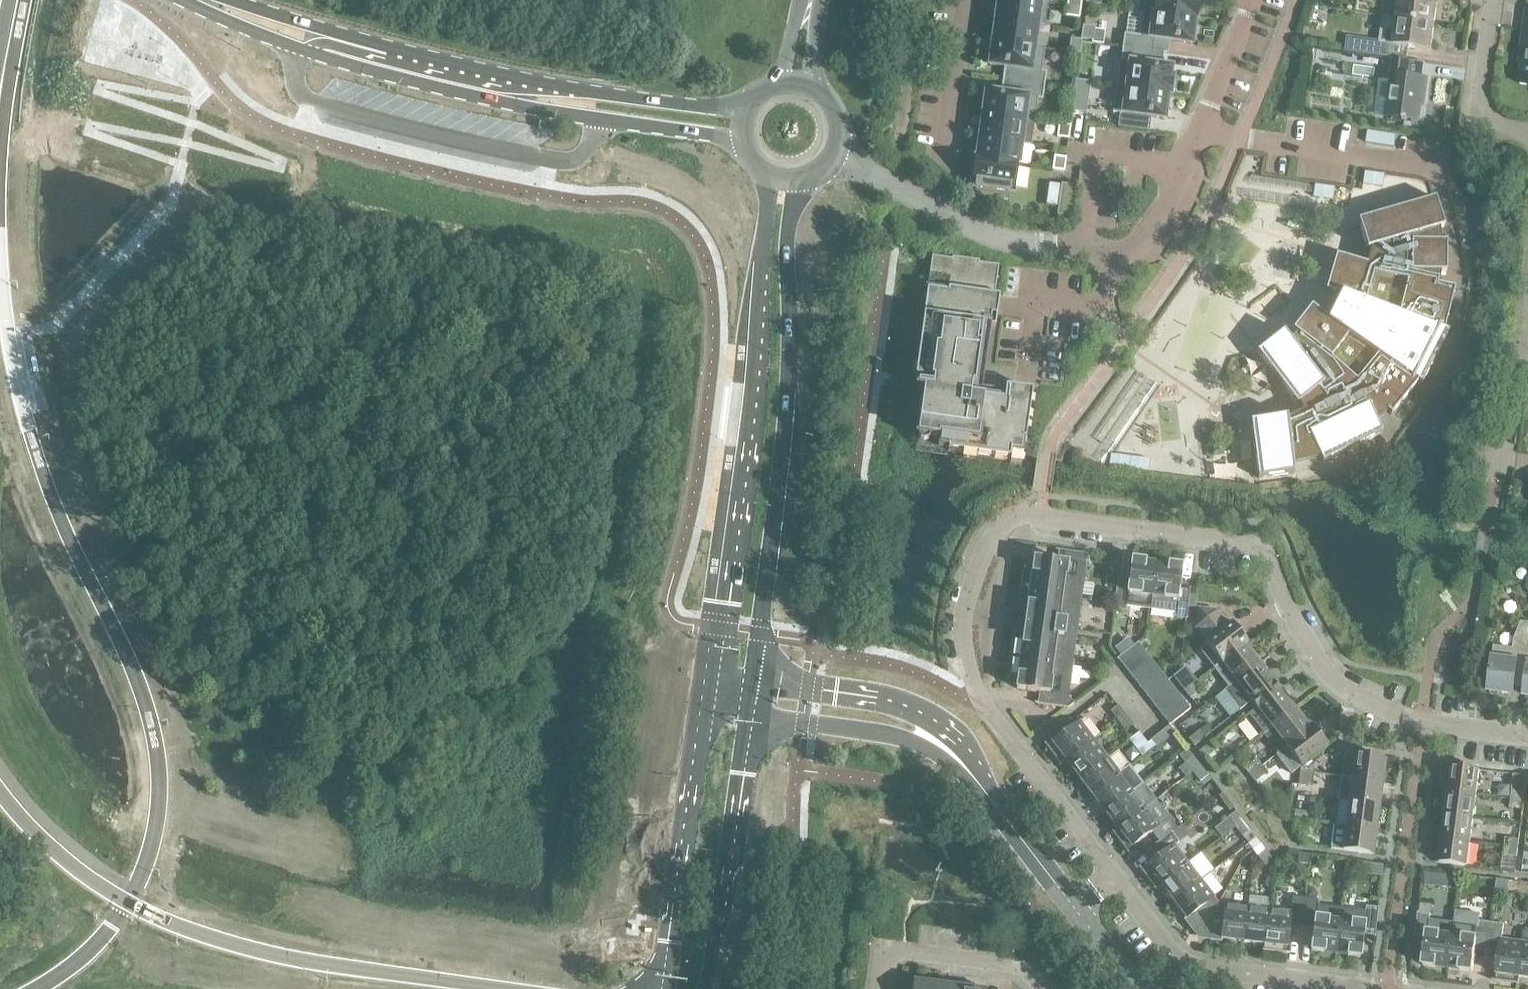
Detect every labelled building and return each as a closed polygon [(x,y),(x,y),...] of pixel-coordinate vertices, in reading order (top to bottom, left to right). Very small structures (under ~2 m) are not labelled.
[(1037,25),(1040,2),(1023,0),(998,0),(997,8),(998,11),(997,19),(1037,25)] [(1068,6),(1080,8),(1081,0),(1069,0),(1068,6)] [(1145,13),(1199,19),(1201,0),(1147,0),(1145,13)] [(1398,18),(1436,24),(1439,0),(1394,0),(1394,4),(1400,5),(1398,18)] [(1079,18),(1080,8),(1068,6),(1067,16),(1079,18)] [(1196,42),(1199,19),(1145,13),(1142,36),(1127,34),(1125,49),(1165,54),(1170,55),(1172,39),(1196,42)] [(1436,24),(1398,18),(1386,17),(1382,41),(1348,36),(1346,50),(1409,59),(1411,46),(1432,49),(1436,24)] [(994,31),(993,42),(1044,49),(1034,47),(1037,25),(997,19),(996,29),(994,31)] [(1085,27),(1083,39),(1093,40),(1095,28),(1085,27)] [(1082,41),(1071,40),(1070,52),(1080,53),(1082,41)] [(1003,81),(1044,87),(1045,73),(1041,72),(1044,49),(993,42),(991,53),(992,56),(991,66),(1005,68),(1003,81)] [(1122,59),(1118,87),(1171,94),(1175,64),(1164,62),(1165,54),(1125,49),(1123,59),(1122,59)] [(1386,57),(1383,79),(1393,80),(1388,115),(1420,120),(1423,95),(1425,96),(1428,77),(1424,76),(1426,63),(1412,61),(1386,57)] [(984,104),(983,115),(1034,122),(1037,99),(1042,100),(1044,87),(1003,81),(1001,94),(987,92),(986,102),(984,104)] [(1090,84),(1077,82),(1073,111),(1086,113),(1090,84)] [(1167,120),(1171,94),(1118,87),(1115,111),(1124,113),(1124,114),(1153,118),(1167,120)] [(1153,118),(1124,114),(1122,128),(1151,131),(1153,118)] [(981,138),(1031,145),(1034,122),(983,115),(981,126),(982,129),(981,138)] [(1071,127),(1060,125),(1058,138),(1069,139),(1071,127)] [(1031,145),(981,138),(980,147),(978,149),(977,159),(974,159),(974,160),(1018,166),(1021,144),(1031,146),(1031,145)] [(1054,171),(1065,172),(1066,159),(1056,158),(1054,171)] [(1018,166),(974,160),(970,186),(976,187),(976,188),(1009,192),(1009,191),(1015,192),(1018,166)] [(1363,184),(1383,187),(1385,175),(1371,173),(1365,172),(1363,184)] [(1062,184),(1057,215),(1072,217),(1077,186),(1062,184)] [(1313,197),(1333,200),(1335,188),(1315,184),(1314,186),(1313,193),(1313,197)] [(1368,250),(1371,249),(1367,265),(1337,256),(1326,291),(1341,297),(1330,319),(1312,306),(1294,330),(1297,335),(1291,341),(1284,332),(1258,352),(1297,405),(1299,403),(1302,412),(1288,420),(1287,417),(1252,421),(1258,478),(1295,473),(1294,464),(1321,457),(1323,462),(1382,433),(1376,420),(1387,411),(1391,414),(1418,382),(1422,384),(1449,331),(1445,329),(1455,288),(1440,285),(1441,272),(1446,272),(1448,241),(1442,241),(1440,229),(1444,227),(1435,197),(1359,220),(1366,245),(1368,250)] [(991,327),(996,328),(1000,296),(995,295),(999,266),(979,263),(980,261),(953,257),(952,259),(932,256),(916,378),(934,380),(933,387),(918,385),(918,389),(924,390),(918,436),(919,441),(924,443),(928,442),(931,438),(939,439),(939,436),(950,437),(948,451),(964,454),(965,446),(976,447),(975,455),(1011,460),(1012,452),(1021,454),(1022,448),(1012,446),(1013,440),(1026,441),(1033,392),(1006,388),(1006,393),(991,391),(992,378),(984,377),(991,327)] [(1151,459),(1111,454),(1109,467),(1149,472),(1151,459)] [(1059,550),(1057,561),(1035,559),(1033,569),(1024,568),(1019,606),(1028,607),(1024,640),(1014,639),(1009,677),(1018,679),(1017,689),(1040,692),(1038,704),(1069,708),(1074,704),(1069,696),(1088,554),(1059,550)] [(1127,606),(1151,609),(1157,563),(1133,560),(1131,570),(1129,582),(1118,581),(1114,609),(1127,611),(1127,606)] [(1182,567),(1157,563),(1151,609),(1175,612),(1174,618),(1187,619),(1191,591),(1179,589),(1181,577),(1180,577),(1182,567)] [(1114,600),(1116,590),(1105,589),(1104,598),(1114,600)] [(1218,610),(1199,608),(1196,628),(1208,643),(1207,643),(1222,663),(1247,644),(1248,644),(1249,643),(1233,623),(1230,626),(1218,610)] [(1525,687),(1527,671),(1527,622),(1522,622),(1515,640),(1514,648),(1494,646),(1489,690),(1514,694),(1515,686),(1525,687)] [(1118,659),(1126,669),(1147,653),(1139,643),(1118,659)] [(1230,688),(1235,684),(1259,665),(1262,663),(1248,644),(1247,644),(1222,663),(1215,668),(1230,688)] [(1154,662),(1147,653),(1126,669),(1133,678),(1154,662)] [(1161,672),(1154,662),(1133,678),(1141,688),(1161,672)] [(1273,683),(1259,665),(1235,684),(1250,703),(1252,702),(1275,685),(1274,682),(1273,683)] [(1185,668),(1174,676),(1180,684),(1191,676),(1185,668)] [(1168,680),(1161,672),(1141,688),(1148,697),(1168,680)] [(1191,676),(1180,684),(1186,691),(1196,683),(1191,676)] [(1176,690),(1168,680),(1148,697),(1155,706),(1176,690)] [(1186,691),(1191,698),(1202,689),(1196,683),(1186,691)] [(1155,706),(1163,716),(1183,700),(1176,690),(1155,706)] [(1273,728),(1273,727),(1294,711),(1294,710),(1280,692),(1281,692),(1279,690),(1256,707),(1257,708),(1245,717),(1261,737),(1270,730),(1273,728)] [(1169,725),(1169,726),(1191,709),(1191,708),(1190,708),(1183,700),(1163,716),(1169,724),(1169,725)] [(1111,711),(1118,721),(1126,715),(1119,705),(1111,711)] [(1287,746),(1312,727),(1311,727),(1297,708),(1294,710),(1294,711),(1273,727),(1273,728),(1287,746)] [(1133,724),(1126,715),(1118,721),(1125,730),(1133,724)] [(1084,719),(1080,721),(1047,747),(1061,766),(1066,761),(1094,739),(1100,735),(1089,719),(1084,719)] [(1169,726),(1160,733),(1161,735),(1166,741),(1176,734),(1169,726)] [(1311,727),(1312,727),(1287,746),(1286,746),(1302,767),(1328,746),(1312,726),(1311,727)] [(1206,737),(1200,730),(1190,739),(1195,746),(1206,737)] [(1166,741),(1161,735),(1160,733),(1151,740),(1151,741),(1155,746),(1157,748),(1166,741)] [(1066,761),(1079,778),(1107,757),(1094,739),(1066,761)] [(1146,741),(1136,748),(1142,757),(1155,746),(1151,741),(1148,743),(1146,741)] [(1205,759),(1216,750),(1210,744),(1200,752),(1205,759)] [(1383,782),(1386,758),(1344,752),(1341,777),(1353,778),(1383,782)] [(1079,778),(1092,795),(1130,766),(1129,765),(1119,772),(1107,757),(1079,778)] [(1186,763),(1193,772),(1201,766),(1194,757),(1186,763)] [(1256,760),(1245,768),(1250,775),(1261,767),(1256,760)] [(1092,795),(1105,812),(1143,783),(1130,766),(1092,795)] [(1208,776),(1201,766),(1193,772),(1200,782),(1208,776)] [(1450,766),(1447,790),(1477,794),(1480,770),(1450,766)] [(1266,773),(1261,767),(1250,775),(1255,782),(1266,773)] [(1315,770),(1301,768),(1300,777),(1314,778),(1315,770)] [(1511,799),(1525,801),(1527,777),(1527,776),(1515,775),(1511,799)] [(1313,787),(1314,778),(1300,777),(1299,785),(1313,787)] [(1353,778),(1350,802),(1380,806),(1383,782),(1353,778)] [(1157,801),(1143,783),(1105,812),(1118,829),(1157,801)] [(1447,790),(1444,814),(1474,818),(1477,794),(1447,790)] [(1305,806),(1315,807),(1316,798),(1306,797),(1305,806)] [(1524,809),(1525,801),(1511,799),(1510,807),(1524,809)] [(1170,818),(1157,801),(1118,829),(1112,833),(1126,852),(1151,832),(1159,842),(1172,832),(1177,828),(1170,818)] [(1350,802),(1347,826),(1377,830),(1380,806),(1350,802)] [(1236,811),(1228,818),(1235,827),(1243,821),(1236,811)] [(1296,811),(1295,819),(1308,821),(1309,812),(1296,811)] [(1444,814),(1441,838),(1471,842),(1474,818),(1444,814)] [(1295,819),(1294,828),(1307,829),(1308,821),(1295,819)] [(1250,830),(1243,821),(1235,827),(1242,837),(1250,830)] [(1155,889),(1160,885),(1188,863),(1175,845),(1190,834),(1183,825),(1172,833),(1172,832),(1159,842),(1149,850),(1156,859),(1141,871),(1155,889)] [(1374,854),(1377,830),(1347,826),(1334,825),(1331,849),(1374,854)] [(1468,866),(1471,842),(1441,838),(1437,863),(1468,866)] [(1520,840),(1506,838),(1505,846),(1519,848),(1520,840)] [(1518,857),(1519,848),(1505,846),(1504,855),(1518,857)] [(1265,866),(1273,859),(1266,850),(1258,856),(1265,866)] [(1160,885),(1173,901),(1201,880),(1201,879),(1213,870),(1200,853),(1188,863),(1160,885)] [(1299,853),(1298,863),(1310,865),(1311,855),(1299,853)] [(1383,866),(1362,863),(1361,874),(1382,876),(1383,866)] [(1425,885),(1437,886),(1438,874),(1426,873),(1425,885)] [(1509,880),(1497,879),(1496,889),(1508,891),(1509,880)] [(1219,903),(1201,880),(1173,901),(1186,918),(1184,920),(1191,929),(1201,935),(1219,903)] [(1307,887),(1306,899),(1317,900),(1317,893),(1314,888),(1307,887)] [(1269,909),(1265,944),(1264,944),(1263,952),(1286,954),(1290,925),(1302,927),(1305,899),(1293,897),(1290,912),(1269,909)] [(1318,900),(1305,899),(1302,927),(1313,928),(1312,941),(1311,951),(1336,954),(1342,909),(1318,906),(1318,900)] [(1222,939),(1243,942),(1248,907),(1219,903),(1201,935),(1211,940),(1222,942),(1222,939)] [(1365,912),(1342,909),(1336,954),(1360,957),(1361,947),(1362,947),(1363,935),(1375,936),(1378,908),(1366,906),(1365,912)] [(1243,942),(1264,944),(1265,944),(1269,909),(1248,907),(1243,942)] [(1424,966),(1448,969),(1454,923),(1431,920),(1431,915),(1419,913),(1415,942),(1426,943),(1425,955),(1424,966)] [(1476,950),(1488,951),(1492,922),(1483,921),(1483,916),(1458,913),(1457,923),(1454,923),(1448,969),(1473,972),(1476,950)] [(1505,924),(1492,922),(1488,951),(1500,953),(1496,981),(1519,984),(1520,977),(1519,977),(1524,942),(1503,939),(1505,924)] [(1519,977),(1520,977),(1527,978),(1527,943),(1524,942),(1519,977)] [(938,984),(914,980),(914,985),(904,984),(903,988),(937,988),(938,984)]
